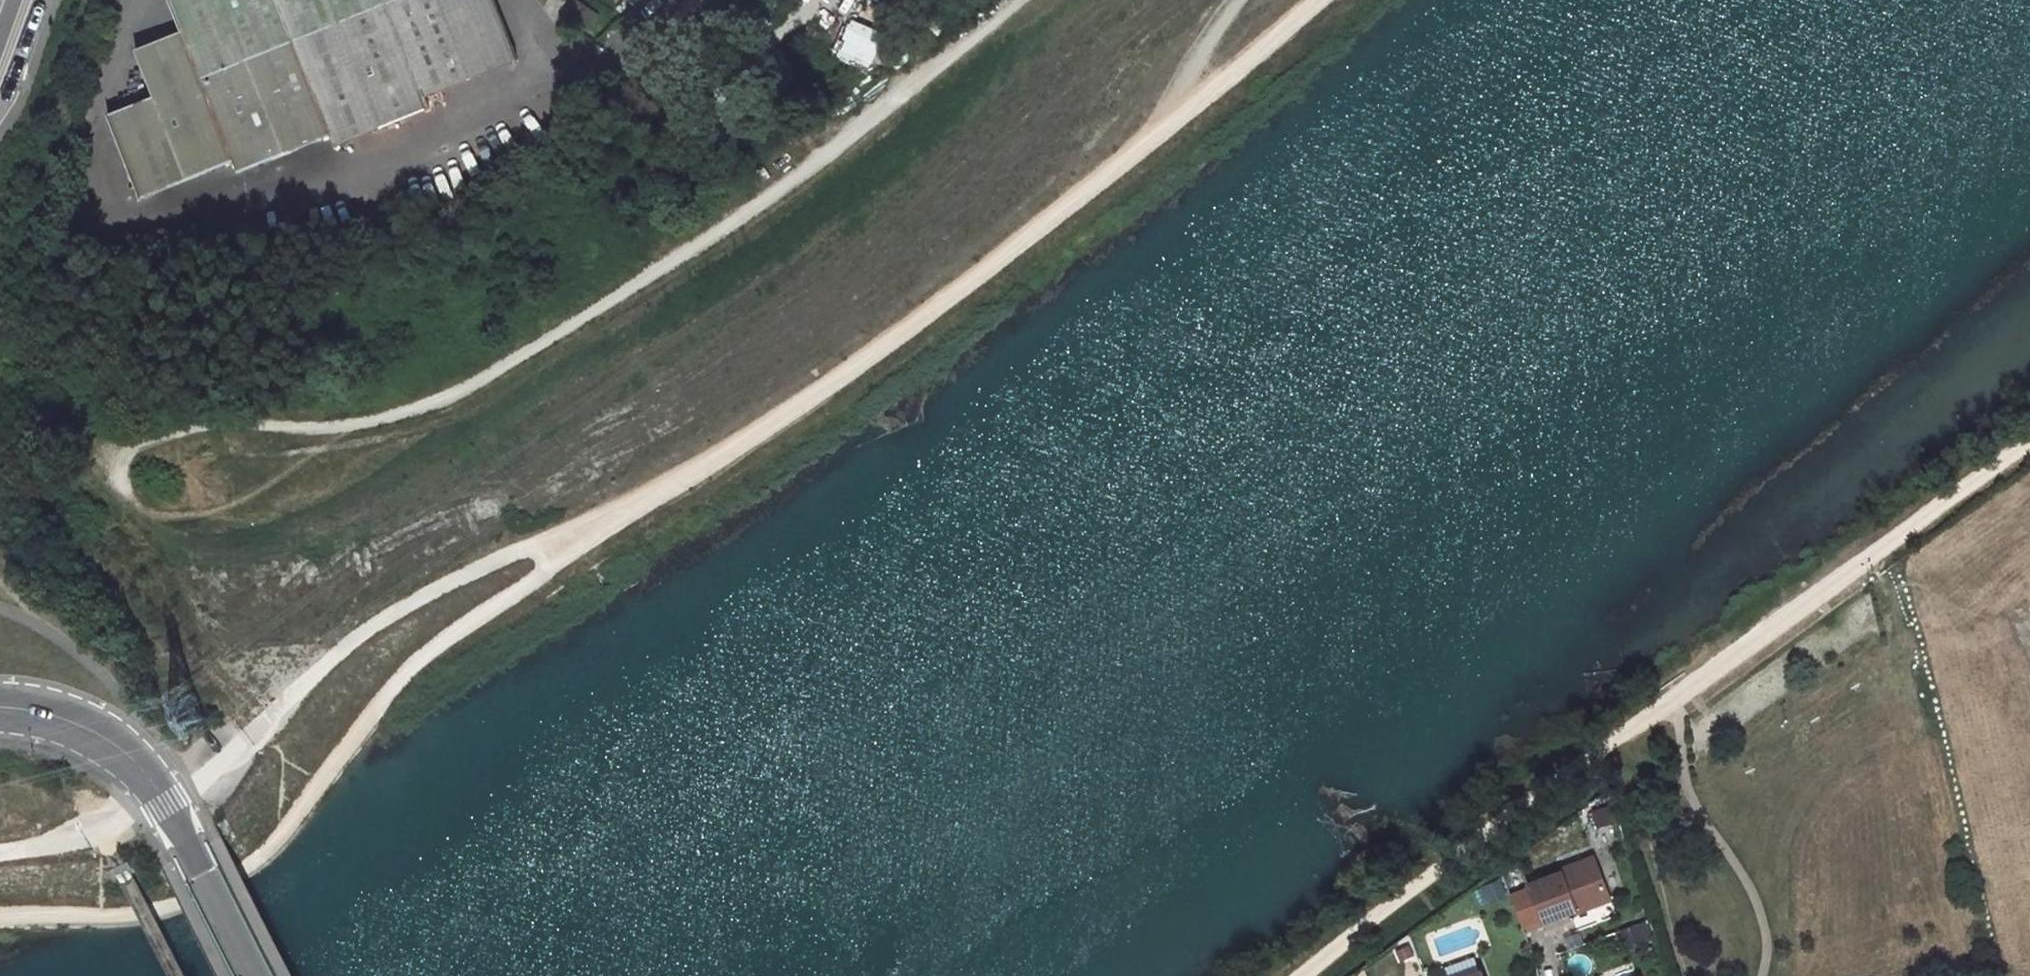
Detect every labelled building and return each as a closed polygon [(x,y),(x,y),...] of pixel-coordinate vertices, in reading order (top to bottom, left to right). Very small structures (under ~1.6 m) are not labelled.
[(135,194),(200,169),(228,158),(233,169),(325,133),(330,143),(425,106),(420,96),(513,60),(489,0),(168,0),(177,25),(129,43),(148,90),(102,109),(135,194)] [(561,12),(587,29),(598,14),(577,0),(570,0),(561,12)] [(1560,880),(1527,893),(1542,929),(1575,915),(1573,910),(1585,906),(1586,907),(1607,899),(1592,863),(1558,876),(1560,880)] [(1585,906),(1573,910),(1575,915),(1576,917),(1609,904),(1607,899),(1586,907),(1585,906)]
